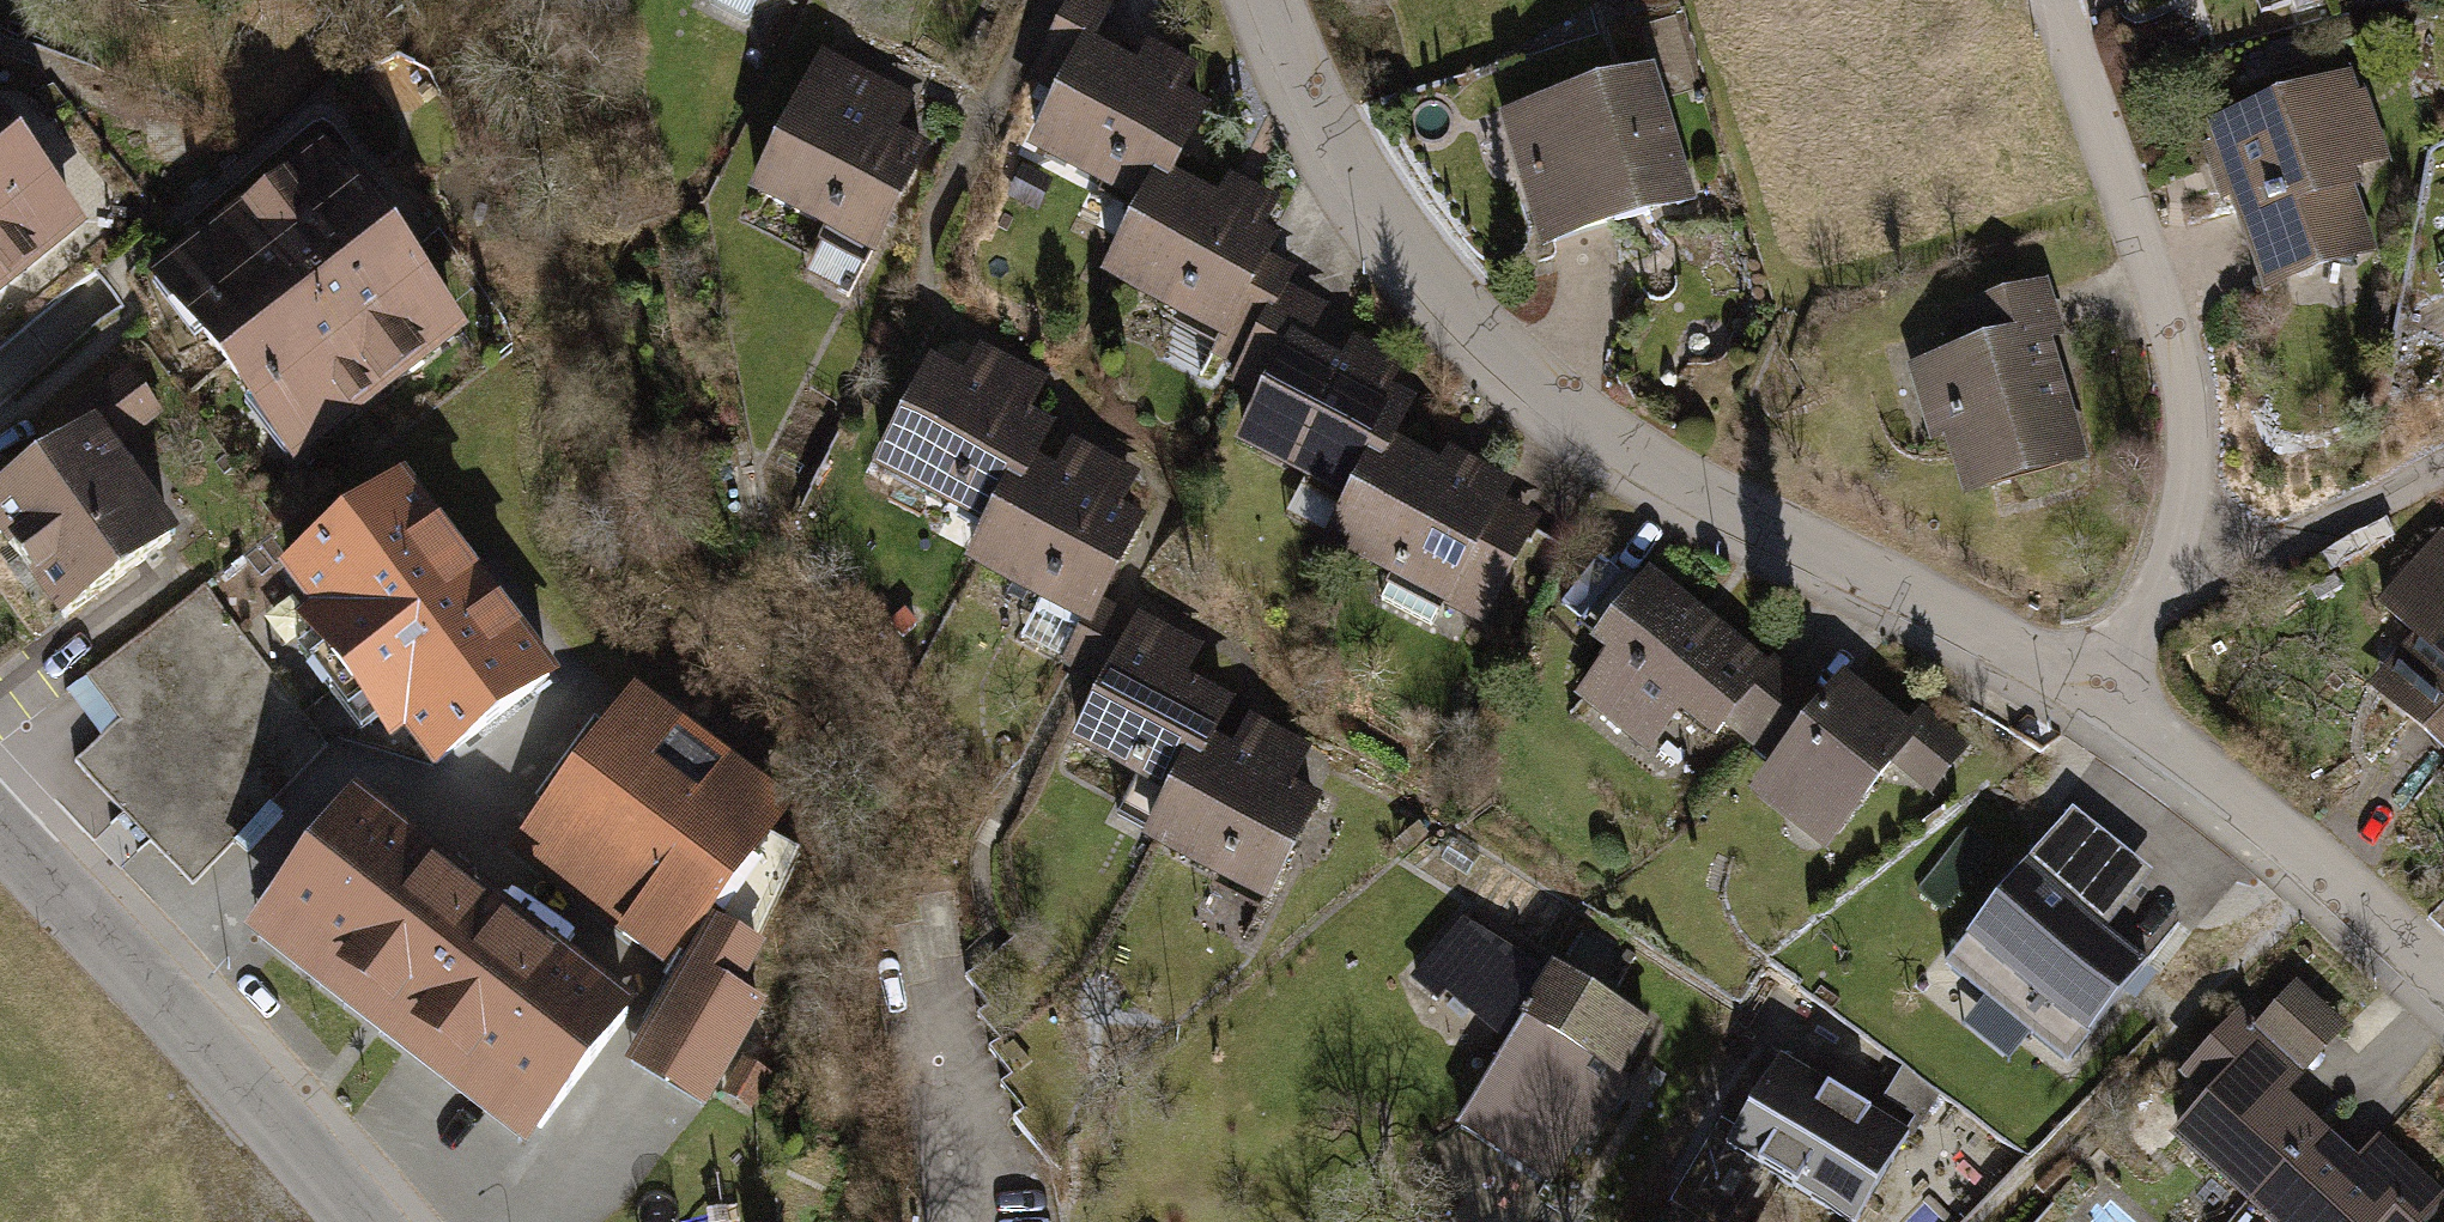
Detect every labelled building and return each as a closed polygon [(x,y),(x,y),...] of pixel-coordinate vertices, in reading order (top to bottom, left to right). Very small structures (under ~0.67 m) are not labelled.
[(1024,165),(1136,221),(1168,188),(1203,119),(1174,104),(1191,71),(1146,48),(1129,82),(1088,61),(1117,4),(1110,0),(1074,0),(1026,96),(1052,109),(1024,165)] [(820,56),(747,202),(873,265),(929,152),(899,137),(916,104),(820,56)] [(1647,82),(1496,128),(1538,262),(1689,216),(1647,82)] [(2355,87),(2200,140),(2261,315),(2377,275),(2348,190),(2386,177),(2355,87)] [(72,242),(0,153),(0,301),(72,242)] [(287,477),(460,347),(316,158),(144,288),(287,477)] [(1017,177),(1006,200),(1037,215),(1048,192),(1017,177)] [(1136,221),(1098,297),(1243,369),(1281,293),(1290,276),(1270,266),(1276,254),(1257,245),(1276,208),(1227,184),(1213,210),(1168,188),(1136,221)] [(1303,358),(1324,315),(1281,293),(1243,369),(1227,400),(1256,415),(1289,351),(1303,358)] [(1982,359),(1929,376),(1968,500),(2077,465),(2044,361),(2063,355),(2045,297),(1970,321),(1982,359)] [(1256,415),(1233,463),(1346,519),(1393,457),(1415,414),(1386,400),(1401,371),(1350,345),(1336,374),(1303,358),(1289,351),(1256,415)] [(927,367),(871,480),(983,536),(1034,467),(1053,430),(1030,419),(1048,384),(978,349),(961,384),(927,367)] [(130,372),(82,403),(112,449),(160,418),(130,372)] [(0,498),(0,538),(62,626),(173,548),(92,433),(0,498)] [(983,536),(963,576),(1077,634),(1087,639),(1107,600),(1146,522),(1120,509),(1138,474),(1072,441),(1054,476),(1034,467),(983,536)] [(1346,519),(1321,568),(1478,647),(1537,529),(1504,513),(1513,494),(1445,461),(1436,479),(1393,457),(1346,519)] [(562,689),(408,484),(280,578),(311,619),(298,629),(392,755),(405,745),(434,784),(562,689)] [(2383,595),(2417,623),(2371,678),(2443,739),(2443,530),(2440,527),(2383,595)] [(1934,813),(1975,763),(1923,721),(1907,740),(1840,686),(1824,706),(1777,668),(1770,677),(1651,581),(1583,666),(1598,678),(1570,713),(1645,772),(1673,738),(1711,768),(1723,753),(1762,783),(1739,811),(1818,875),(1894,781),(1934,813)] [(1053,683),(1095,704),(1135,623),(1107,600),(1087,639),(1077,634),(1053,683)] [(1064,765),(1164,815),(1210,754),(1230,714),(1218,708),(1236,673),(1135,623),(1095,704),(1064,765)] [(270,671),(219,719),(174,671),(86,754),(197,870),(335,739),(270,671)] [(786,819),(631,701),(513,855),(668,973),(786,819)] [(1164,815),(1139,866),(1266,930),(1326,811),(1292,794),(1310,759),(1247,727),(1229,763),(1210,754),(1164,815)] [(353,810),(253,937),(533,1156),(633,1029),(353,810)] [(2147,883),(2064,818),(1933,983),(2066,1086),(2151,978),(2102,940),(2147,883)] [(1553,1217),(1651,1045),(1456,934),(1410,1014),(1501,1066),(1449,1158),(1553,1217)] [(760,971),(713,942),(630,1076),(707,1123),(716,1107),(748,1127),(770,1092),(738,1072),(763,1033),(733,1015),(760,971)] [(2232,1009),(2150,1106),(2175,1127),(2162,1142),(2257,1221),(2426,1221),(2443,1200),(2443,1186),(2378,1131),(2359,1153),(2287,1093),(2347,1021),(2295,977),(2253,1027),(2232,1009)] [(1799,1033),(1737,1145),(1718,1135),(1670,1221),(1750,1221),(1758,1208),(1784,1221),(1870,1221),(1934,1107),(1799,1033)] [(2040,1221),(2065,1221),(2051,1210),(2040,1221)]
